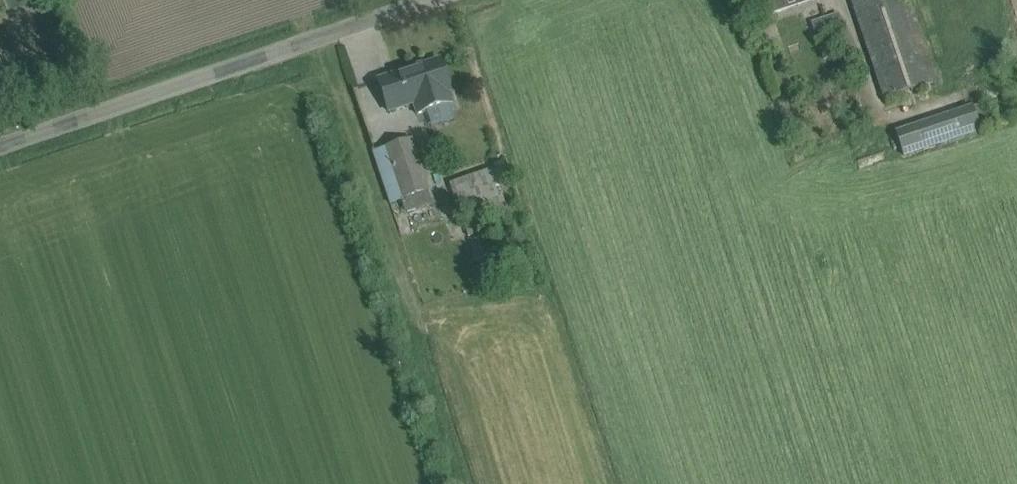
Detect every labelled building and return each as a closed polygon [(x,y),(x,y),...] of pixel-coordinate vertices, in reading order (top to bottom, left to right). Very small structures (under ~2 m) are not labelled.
[(765,17),(786,10),(783,0),(759,0),(765,17)] [(921,51),(905,0),(851,0),(884,100),(933,84),(921,51)] [(826,18),(811,23),(816,38),(843,30),(837,11),(825,15),(826,18)] [(378,81),(388,111),(413,103),(417,115),(452,103),(449,91),(450,91),(441,61),(378,81)] [(980,131),(979,128),(972,108),(956,113),(964,136),(980,131)] [(411,141),(386,149),(402,199),(427,191),(411,141)] [(491,171),(450,184),(460,215),(467,237),(483,232),(480,223),(508,215),(502,197),(499,198),(496,187),(504,184),(500,170),(491,172),(491,171)]
